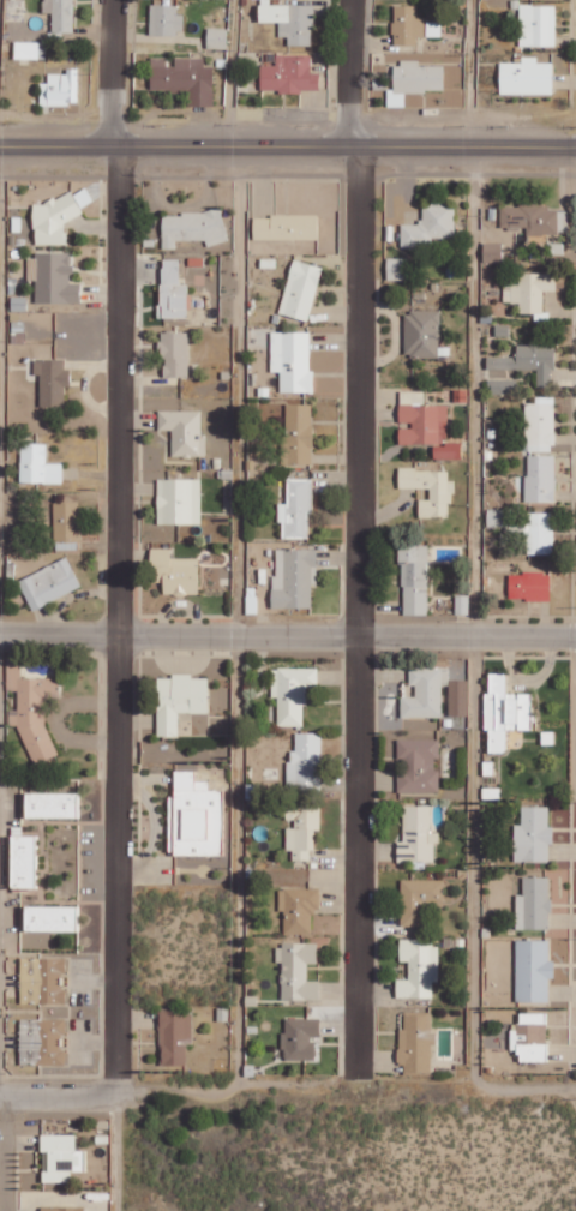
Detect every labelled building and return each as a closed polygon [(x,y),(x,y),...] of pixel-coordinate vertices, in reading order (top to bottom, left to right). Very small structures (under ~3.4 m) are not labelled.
[(73,0),(43,0),(42,13),(53,13),(52,33),(73,33),(73,0)] [(150,33),(183,34),(184,15),(177,15),(178,6),(151,5),(150,33)] [(259,23),(279,23),(279,37),(288,37),(288,46),(311,46),(312,6),(259,5),(259,23)] [(556,46),(556,5),(520,6),(521,46),(556,46)] [(425,18),(417,18),(417,6),(394,6),(393,45),(416,46),(417,37),(424,37),(425,18)] [(226,49),(227,29),(208,29),(207,49),(226,49)] [(14,59),(45,60),(45,43),(15,42),(14,59)] [(311,55),(276,55),(276,66),(261,66),(260,91),(319,92),(319,74),(311,74),(311,55)] [(553,95),(553,63),(538,62),(538,57),(522,57),(522,63),(500,63),(500,95),(553,95)] [(214,67),(205,67),(205,58),(175,58),(175,67),(167,67),(167,58),(151,58),(150,91),(187,91),(187,106),(213,107),(214,67)] [(388,107),(405,107),(405,93),(444,93),(444,66),(419,67),(419,62),(394,63),(394,90),(388,90),(388,107)] [(39,83),(40,106),(78,105),(78,70),(67,70),(67,74),(48,74),(48,83),(39,83)] [(35,244),(65,245),(65,222),(82,214),(82,205),(92,200),(86,188),(75,194),(66,194),(58,198),(53,198),(41,204),(33,204),(33,225),(36,230),(35,244)] [(401,224),(402,247),(432,246),(432,238),(455,237),(455,204),(422,204),(422,224),(401,224)] [(500,205),(500,227),(530,228),(530,233),(556,233),(557,206),(500,205)] [(568,231),(569,211),(558,211),(557,235),(528,234),(528,241),(558,242),(558,231),(568,231)] [(162,249),(176,249),(176,241),(207,241),(207,243),(224,243),(224,213),(163,212),(162,249)] [(253,239),(317,240),(318,216),(253,215),(253,239)] [(483,244),(483,262),(502,262),(502,243),(483,244)] [(36,303),(80,303),(80,283),(71,283),(71,254),(28,254),(28,280),(36,280),(36,303)] [(388,278),(408,279),(408,259),(388,258),(388,278)] [(162,281),(179,282),(179,259),(163,259),(162,281)] [(309,321),(323,267),(293,259),(279,313),(309,321)] [(503,303),(519,303),(520,314),(543,314),(543,290),(556,290),(555,273),(520,273),(520,285),(503,285),(503,303)] [(159,317),(188,318),(188,284),(160,283),(159,317)] [(440,312),(405,311),(404,356),(439,356),(440,312)] [(164,376),(188,377),(189,333),(161,332),(161,358),(164,358),(164,376)] [(312,332),(271,332),(271,372),(281,372),(280,393),(311,393),(312,332)] [(487,357),(487,369),(537,369),(537,385),(553,385),(553,344),(517,344),(517,357),(487,357)] [(40,406),(64,406),(64,387),(68,387),(68,360),(35,359),(34,375),(41,375),(40,406)] [(517,379),(490,380),(490,395),(517,395),(517,379)] [(448,406),(423,405),(423,392),(400,391),(399,422),(412,423),(411,429),(399,428),(399,444),(434,445),(434,459),(462,460),(462,443),(447,443),(448,406)] [(555,451),(555,397),(536,397),(536,403),(526,403),(526,451),(555,451)] [(285,464),(312,464),(313,405),(286,404),(285,464)] [(201,411),(158,411),(158,430),(172,430),(171,456),(206,457),(206,438),(201,438),(201,411)] [(62,483),(62,463),(47,463),(47,444),(20,443),(20,483),(62,483)] [(555,455),(526,455),(526,502),(555,501),(555,455)] [(398,489),(430,489),(429,500),(419,500),(419,517),(451,517),(452,481),(448,481),(448,470),(398,470),(398,489)] [(201,479),(158,479),(157,524),(201,524),(201,479)] [(280,504),(281,539),(311,539),(310,479),(288,479),(288,504),(280,504)] [(80,541),(79,502),(53,503),(55,542),(80,541)] [(514,510),(487,509),(487,528),(523,529),(523,525),(514,525),(514,510)] [(526,555),(553,554),(552,512),(526,513),(526,555)] [(401,615),(428,615),(428,546),(402,545),(401,615)] [(171,559),(171,549),(151,549),(151,569),(164,569),(164,590),(185,590),(185,582),(197,582),(198,559),(171,559)] [(311,609),(312,587),(316,587),(317,550),(274,549),(273,608),(311,609)] [(18,579),(31,610),(81,589),(68,558),(18,579)] [(550,600),(550,573),(509,573),(509,600),(550,600)] [(456,614),(468,614),(469,596),(456,596),(456,614)] [(56,677),(20,678),(20,657),(6,657),(7,690),(16,689),(17,694),(18,710),(9,710),(9,725),(18,725),(32,764),(57,755),(45,722),(45,699),(56,695),(56,677)] [(305,725),(304,685),(317,684),(317,667),(272,668),(272,697),(277,697),(278,726),(305,725)] [(402,696),(401,717),(442,717),(443,684),(448,684),(448,668),(410,667),(409,684),(416,684),(415,696),(402,696)] [(487,752),(507,752),(507,729),(532,729),(532,693),(507,693),(507,672),(489,672),(489,692),(486,692),(487,752)] [(209,676),(158,675),(158,735),(178,735),(178,712),(209,713),(209,676)] [(468,715),(468,680),(450,679),(449,715),(468,715)] [(320,732),(291,732),(291,783),(320,783),(320,732)] [(438,792),(438,759),(439,759),(439,740),(398,739),(398,759),(405,759),(405,771),(398,771),(398,791),(438,792)] [(223,853),(223,789),(194,789),(194,773),(172,773),(173,841),(173,853),(223,853)] [(79,792),(26,791),(26,817),(79,817),(79,792)] [(432,806),(404,805),(403,843),(398,842),(397,860),(434,862),(434,842),(440,842),(441,832),(431,831),(432,806)] [(320,806),(286,806),(286,823),(286,850),(292,850),(292,860),(312,860),(312,830),(320,829),(320,806)] [(551,806),(522,806),(521,824),(515,824),(514,861),(550,862),(551,806)] [(12,887),(37,887),(36,834),(11,835),(12,887)] [(516,894),(516,929),(549,929),(550,877),(523,876),(523,894),(516,894)] [(401,926),(425,925),(425,905),(442,905),(442,879),(400,880),(401,926)] [(284,933),(311,934),(311,910),(319,910),(319,888),(279,888),(279,910),(284,910),(284,933)] [(25,928),(78,930),(79,905),(26,904),(25,928)] [(437,940),(400,939),(400,961),(409,962),(409,979),(397,979),(396,997),(432,998),(433,982),(437,982),(437,940)] [(550,940),(516,940),(516,1002),(549,1002),(549,978),(553,978),(554,960),(549,960),(550,940)] [(281,1000),(319,1000),(319,981),(307,981),(307,963),(317,963),(317,943),(276,943),(276,961),(281,961),(281,1000)] [(64,1004),(66,958),(21,957),(20,1002),(64,1004)] [(191,1040),(192,1012),(160,1011),(159,1065),(185,1065),(186,1040),(191,1040)] [(520,1062),(548,1061),(546,1021),(540,1021),(540,1013),(520,1014),(521,1027),(510,1028),(511,1052),(519,1051),(520,1062)] [(432,1014),(405,1014),(404,1028),(400,1028),(399,1073),(430,1073),(432,1014)] [(283,1032),(283,1060),(315,1060),(314,1036),(320,1036),(320,1018),(285,1019),(286,1032),(283,1032)] [(65,1064),(66,1019),(20,1019),(20,1064),(65,1064)] [(71,1181),(71,1170),(84,1170),(85,1150),(75,1150),(75,1135),(43,1134),(42,1180),(71,1181)]
